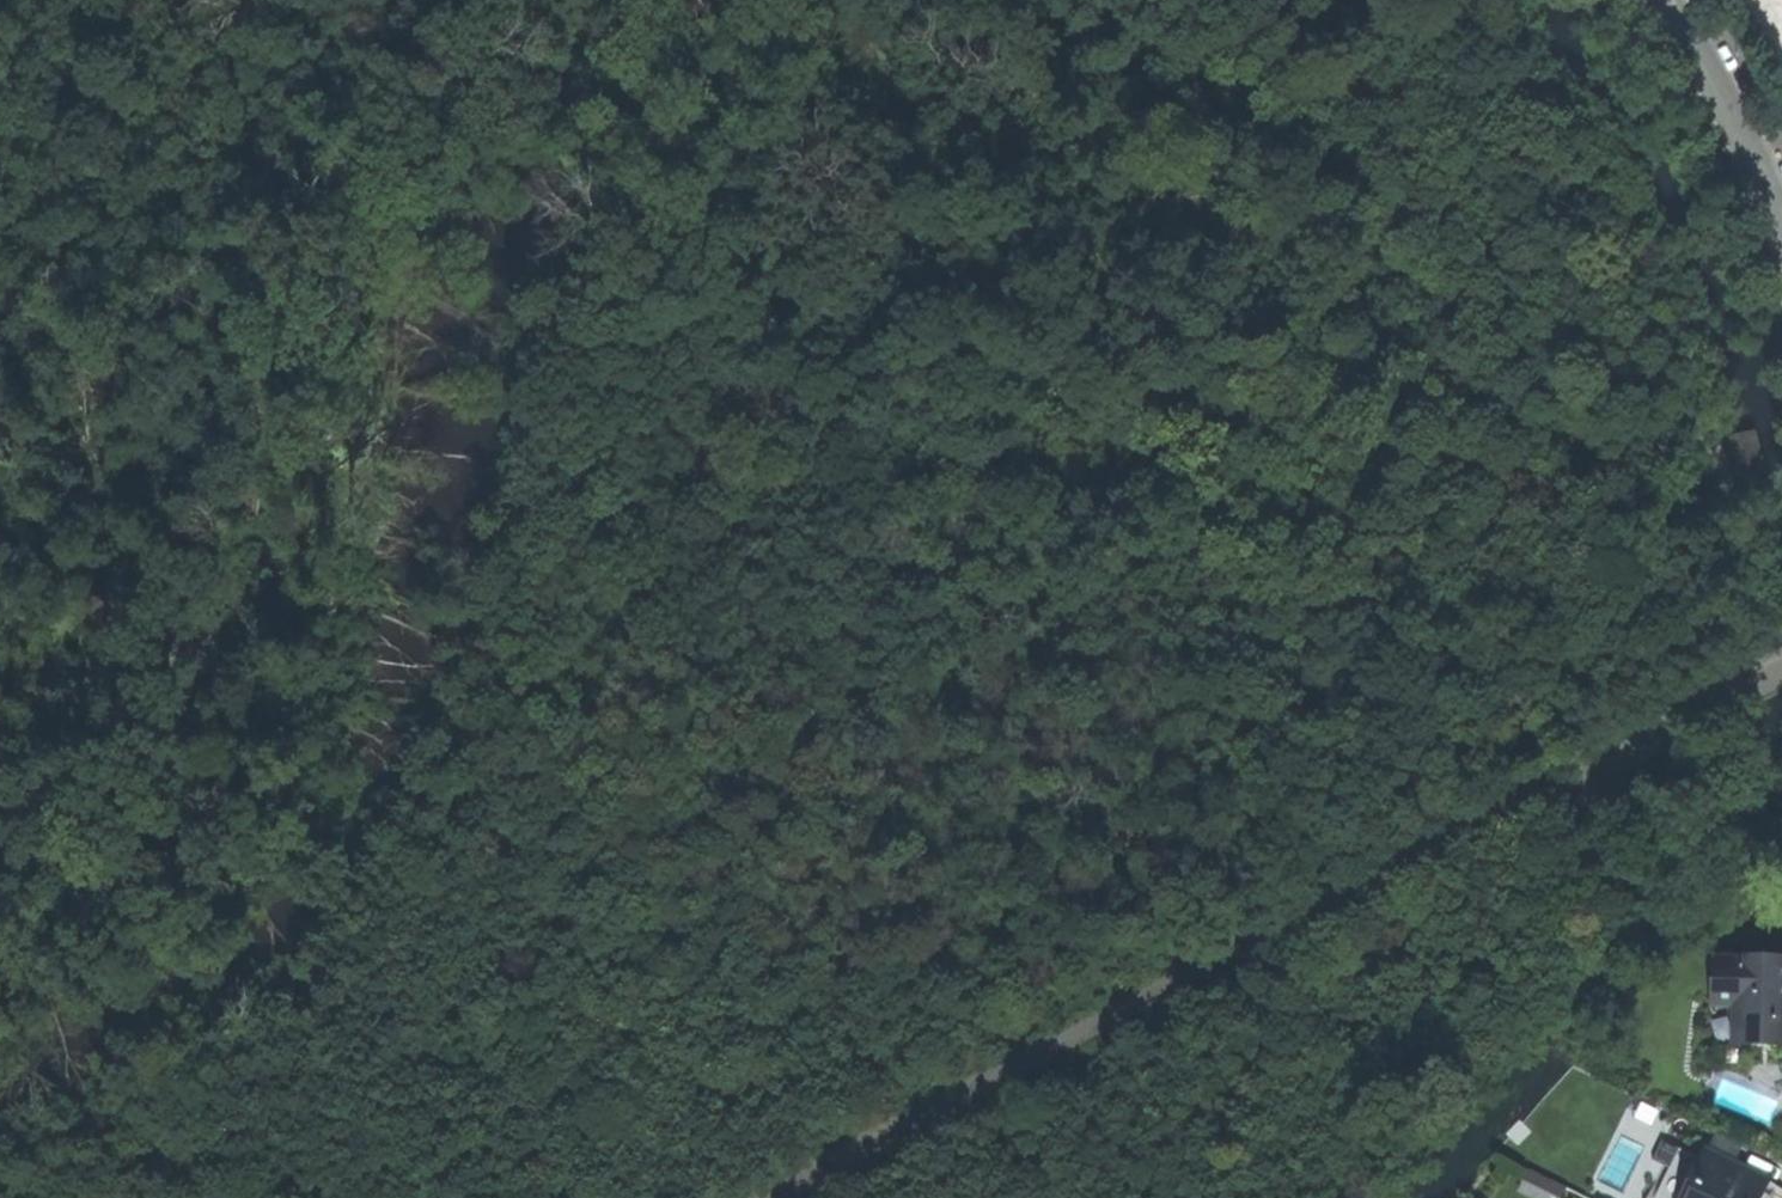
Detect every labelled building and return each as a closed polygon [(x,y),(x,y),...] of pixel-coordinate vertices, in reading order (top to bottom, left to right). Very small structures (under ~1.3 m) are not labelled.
[(1781,1044),(1781,962),(1710,959),(1709,1004),(1732,1006),(1731,1042),(1781,1044)] [(1647,1197),(1781,1197),(1781,1169),(1722,1140),(1716,1152),(1678,1134),(1647,1197)] [(1526,1167),(1515,1189),(1534,1197),(1560,1197),(1566,1186),(1526,1167)]
